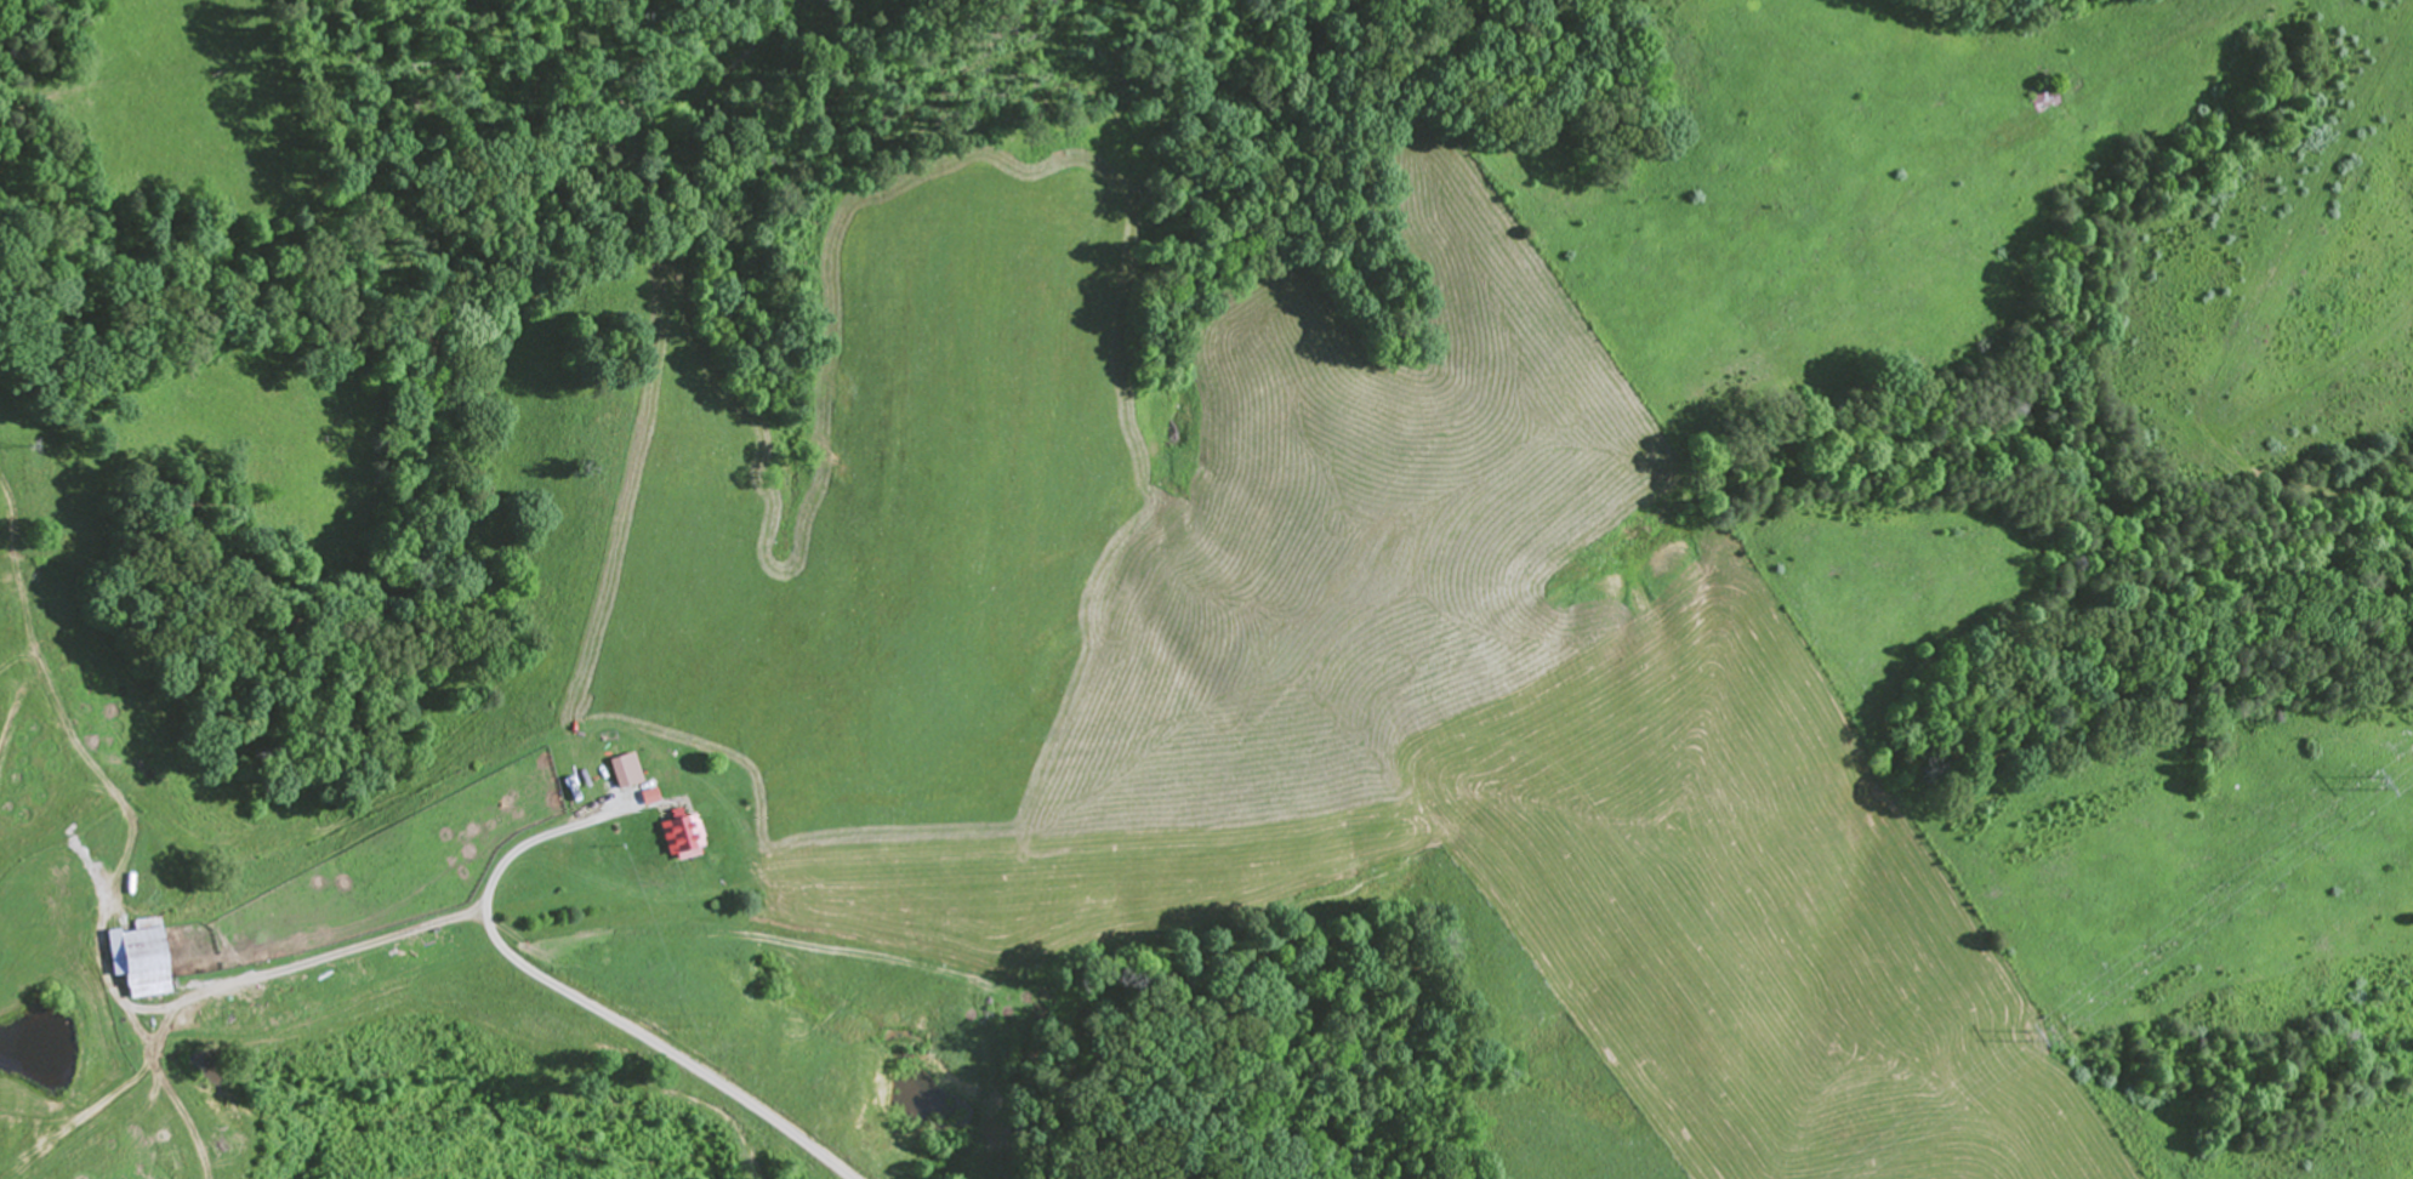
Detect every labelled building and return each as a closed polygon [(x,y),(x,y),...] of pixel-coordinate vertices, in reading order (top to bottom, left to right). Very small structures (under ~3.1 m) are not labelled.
[(2035,112),(2061,104),(2054,84),(2029,92),(2035,112)] [(610,764),(620,793),(644,785),(634,756),(610,764)] [(707,856),(697,817),(661,826),(672,865),(707,856)] [(170,997),(162,929),(107,935),(112,979),(125,977),(128,1001),(170,997)]
